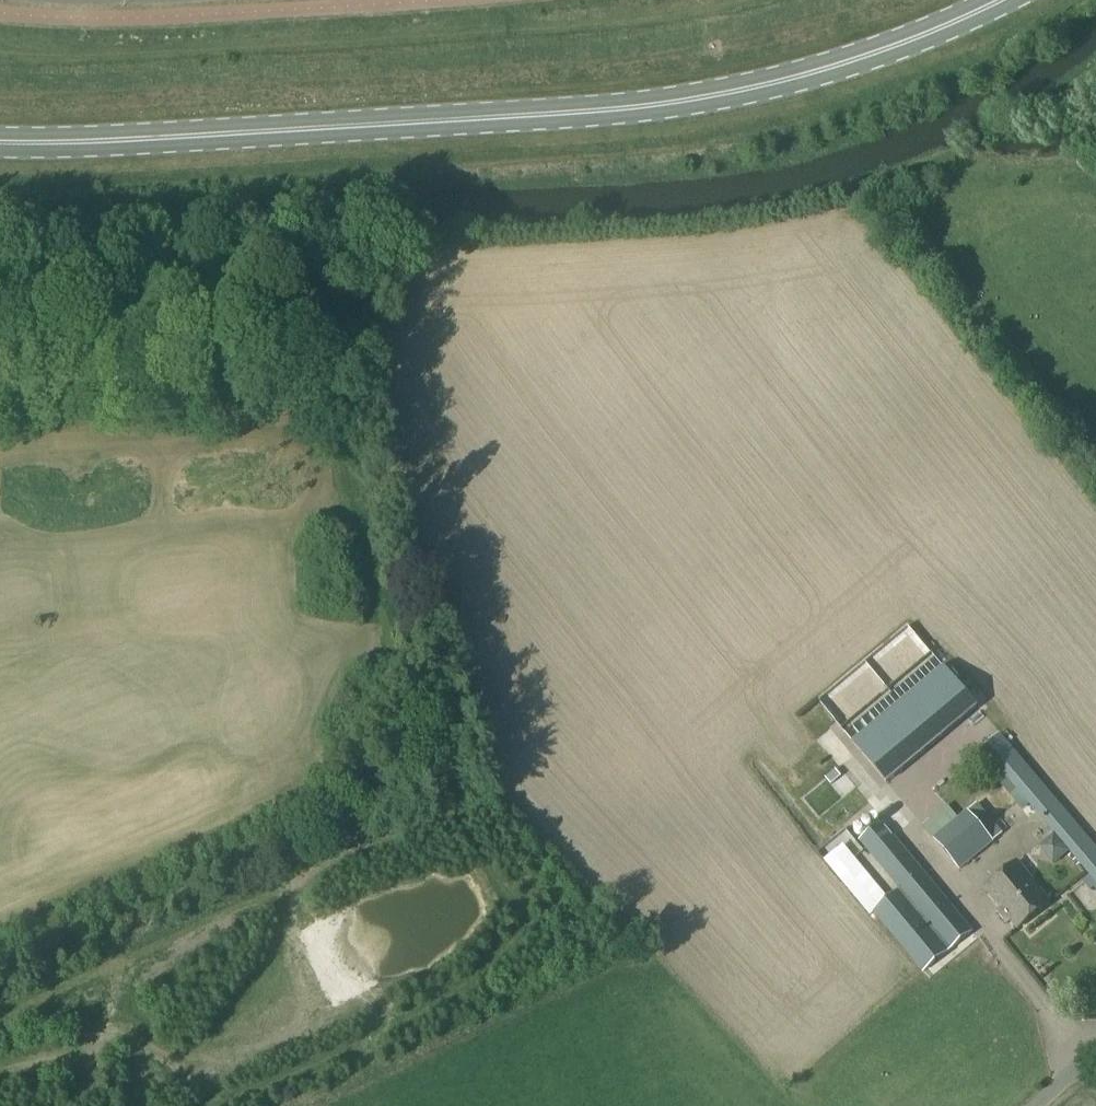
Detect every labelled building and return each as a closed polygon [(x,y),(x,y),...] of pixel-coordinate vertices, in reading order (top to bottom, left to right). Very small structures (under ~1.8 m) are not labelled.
[(944,670),(851,747),(885,788),(977,710),(944,670)] [(981,751),(1095,887),(1095,849),(1000,735),(981,751)] [(969,812),(985,831),(995,843),(1004,835),(978,804),(969,812)] [(949,807),(924,828),(948,856),(960,871),(995,843),(985,831),(969,812),(959,820),(949,807)] [(884,824),(861,842),(901,890),(912,881),(924,872),(884,824)] [(863,916),(880,899),(828,848),(811,866),(863,916)] [(1019,863),(986,890),(1002,910),(999,913),(1008,925),(1012,922),(1019,930),(1051,904),(1019,863)] [(888,902),(874,913),(896,941),(924,974),(937,963),(950,951),(973,932),(924,872),(912,881),(888,902)]
